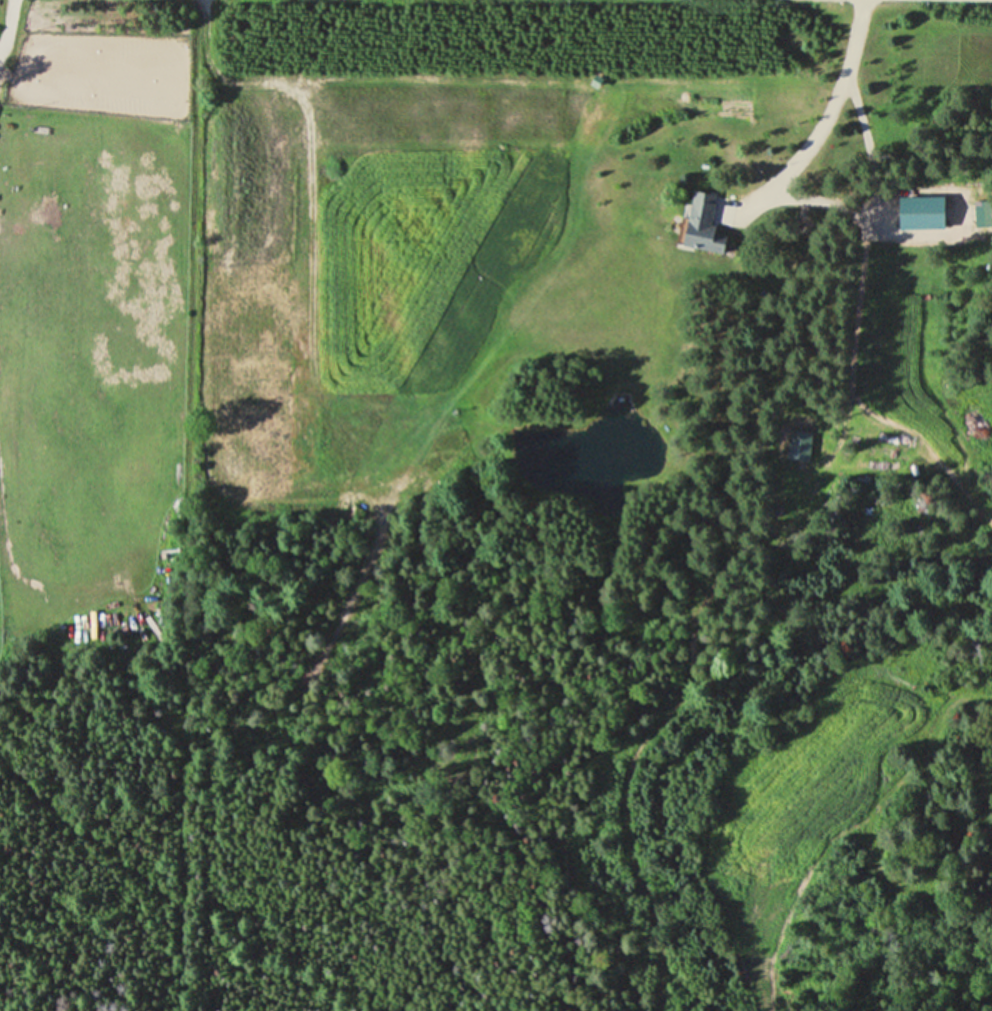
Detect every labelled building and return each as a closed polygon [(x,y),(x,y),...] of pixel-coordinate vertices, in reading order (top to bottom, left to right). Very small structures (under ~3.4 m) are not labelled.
[(719,253),(722,235),(708,232),(714,195),(688,191),(679,247),(719,253)] [(972,226),(990,226),(990,201),(972,201),(972,226)]
